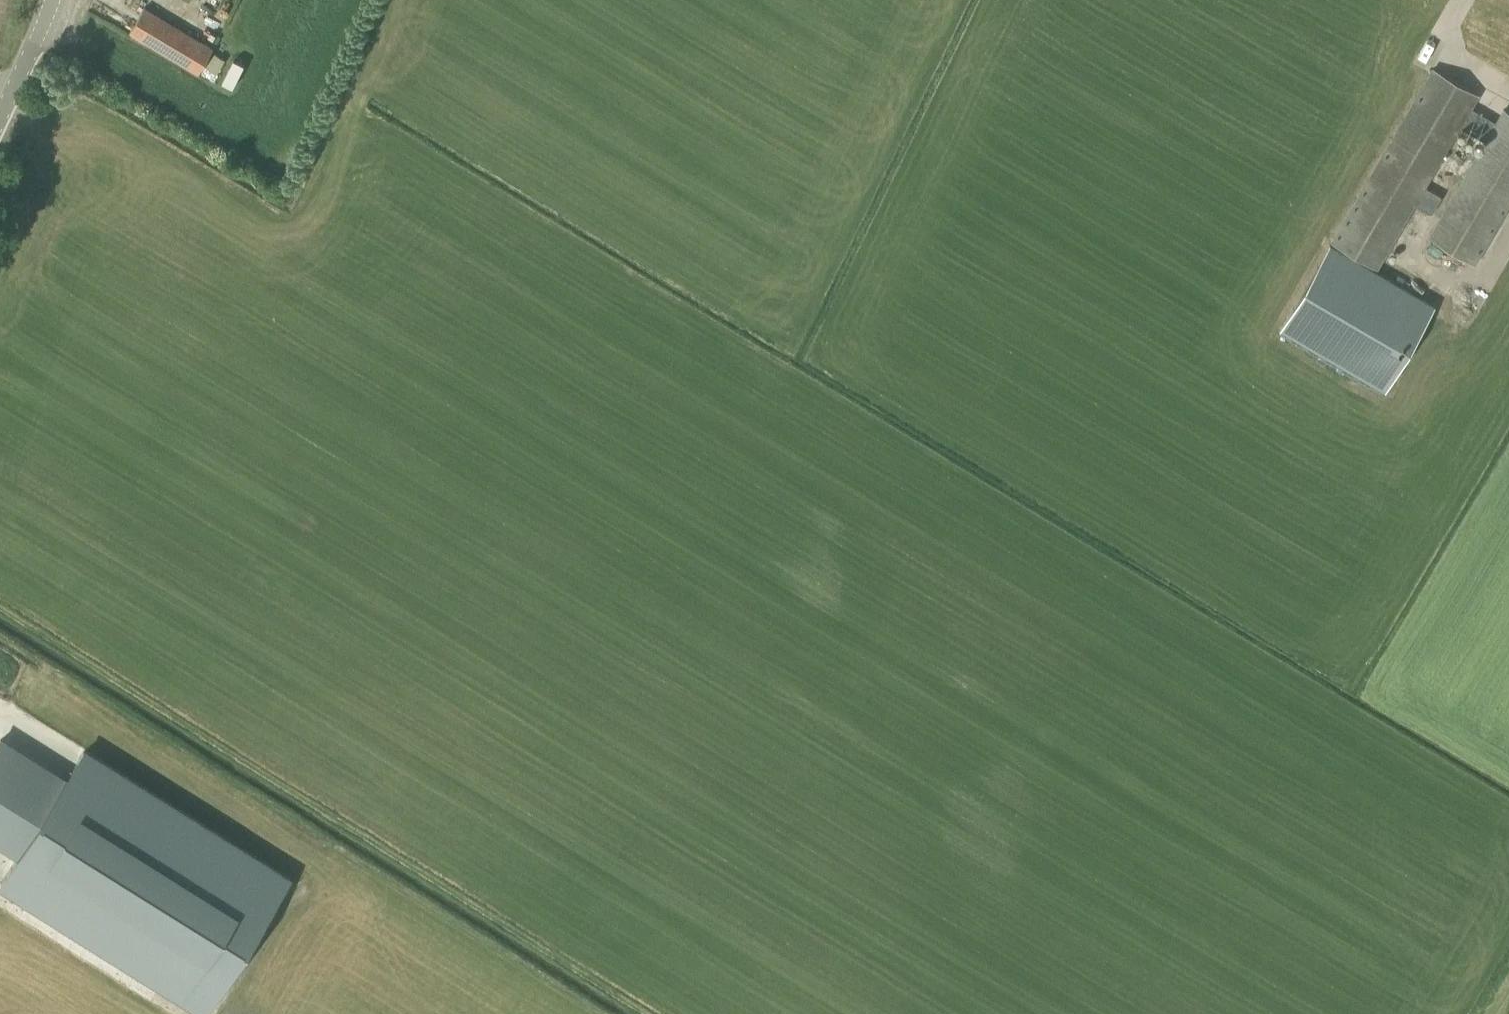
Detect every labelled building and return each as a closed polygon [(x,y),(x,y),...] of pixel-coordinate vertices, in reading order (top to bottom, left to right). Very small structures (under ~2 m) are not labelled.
[(198,74),(213,48),(144,8),(129,33),(198,74)] [(213,54),(206,68),(217,74),(225,61),(213,54)] [(1470,109),(1478,96),(1432,70),(1332,242),(1377,267),(1414,203),(1431,212),(1439,197),(1424,188),(1459,127),(1485,142),(1430,236),(1474,263),(1508,203),(1508,115),(1503,111),(1495,124),(1470,109)] [(1438,306),(1357,259),(1331,244),(1280,332),(1387,394),(1438,306)] [(0,882),(0,883),(207,1012),(294,872),(88,743),(0,882)]
